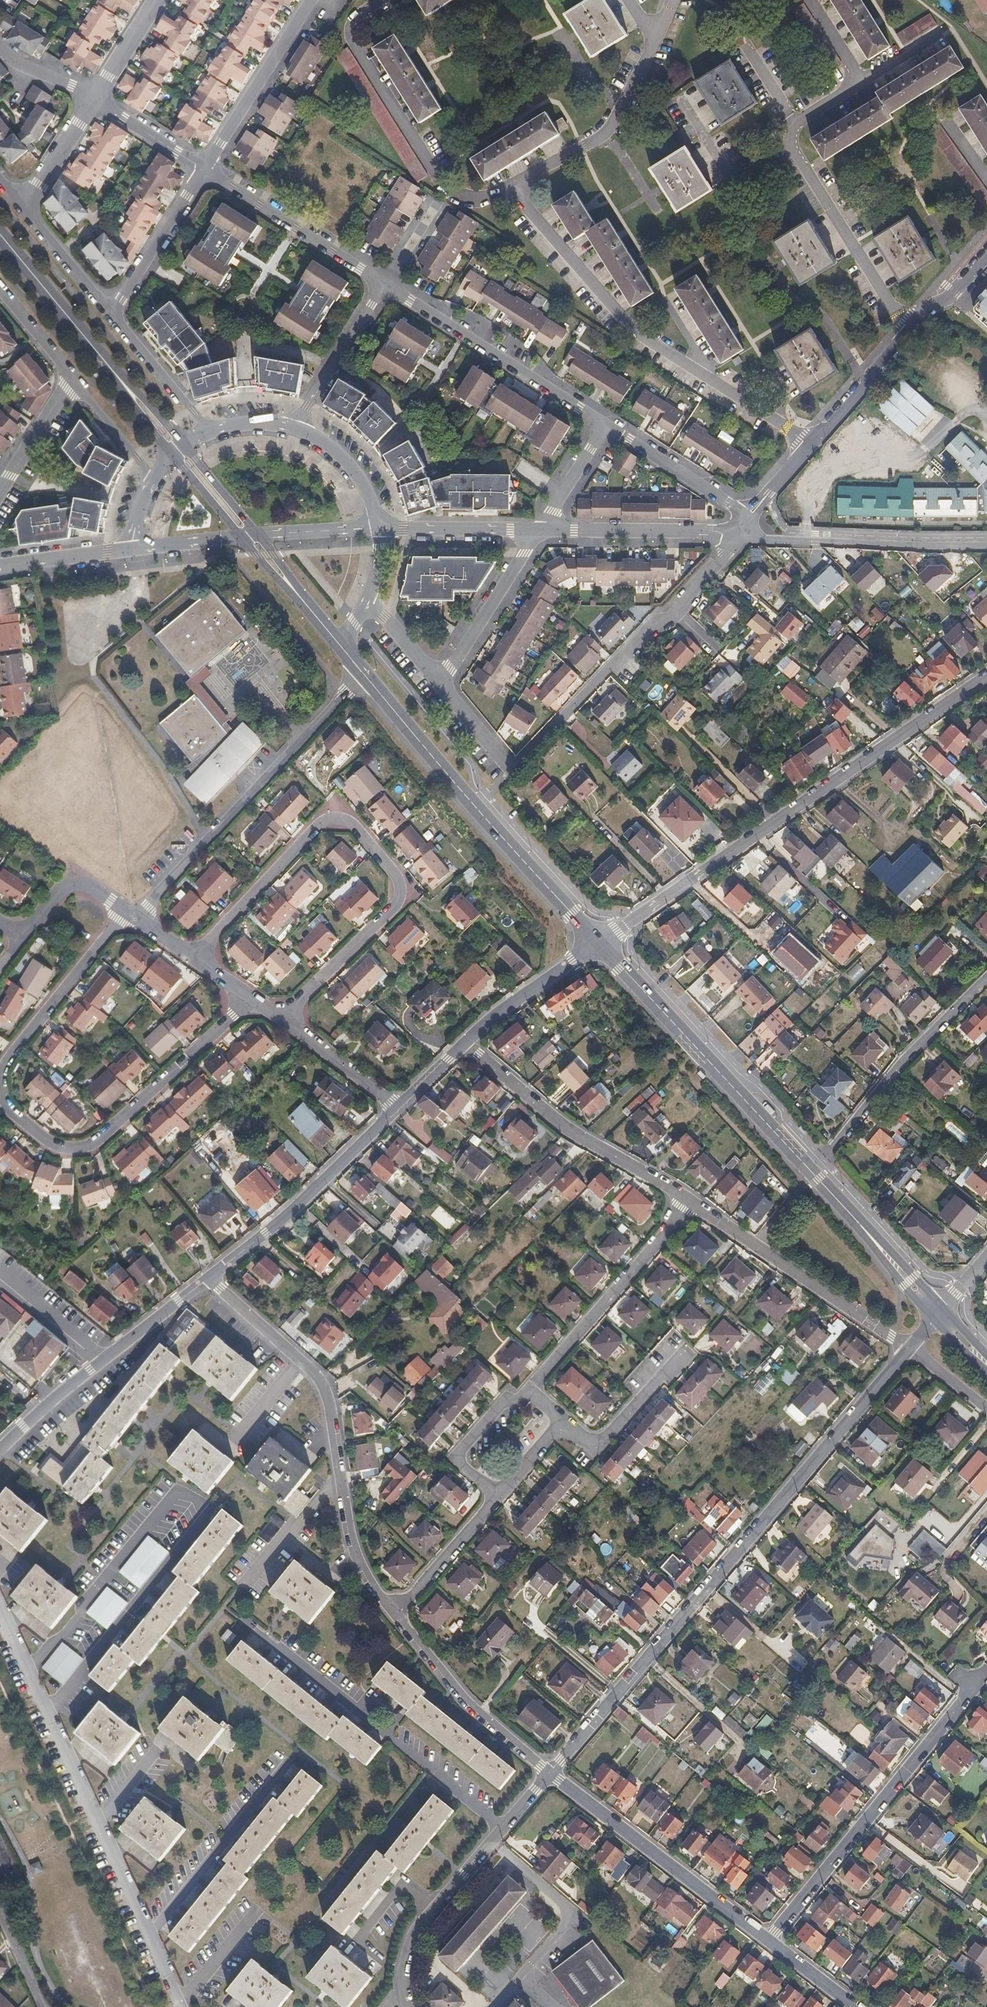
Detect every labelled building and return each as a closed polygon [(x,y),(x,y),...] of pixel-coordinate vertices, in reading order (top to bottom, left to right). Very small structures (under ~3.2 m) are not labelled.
[(134,8),(121,0),(98,0),(97,2),(99,3),(113,12),(117,6),(119,8),(130,15),(134,8)] [(134,8),(138,2),(135,0),(121,0),(134,8)] [(189,5),(192,8),(189,13),(201,22),(204,24),(211,12),(208,10),(193,0),(180,0),(189,5)] [(208,10),(215,0),(193,0),(208,10)] [(268,27),(272,21),(272,20),(274,16),(275,17),(278,11),(260,0),(255,0),(247,14),(248,15),(268,27)] [(278,11),(283,4),(290,8),(294,1),(291,0),(260,0),(278,11)] [(454,0),(420,0),(429,16),(454,0)] [(567,15),(571,22),(572,22),(589,50),(593,58),(629,35),(628,34),(624,28),(606,0),(607,0),(591,0),(567,15)] [(870,60),(891,47),(875,23),(864,4),(861,0),(833,0),(870,60)] [(986,14),(986,13),(986,0),(978,0),(986,14)] [(100,8),(114,17),(119,8),(117,6),(113,12),(99,3),(97,6),(100,8)] [(843,65),(804,5),(793,11),(832,72),(843,65)] [(88,19),(114,36),(118,31),(115,29),(112,27),(114,24),(117,19),(114,17),(100,8),(99,10),(95,8),(88,19)] [(189,13),(185,11),(183,14),(199,25),(201,22),(189,13)] [(8,14),(1,27),(13,35),(9,40),(34,56),(37,52),(43,56),(45,53),(52,41),(8,14)] [(262,36),(268,27),(248,15),(238,29),(265,46),(268,40),(262,36)] [(897,36),(904,47),(909,44),(937,26),(930,15),(897,36)] [(165,17),(161,23),(162,24),(188,41),(198,26),(182,16),(176,24),(167,18),(165,17)] [(96,45),(100,47),(103,40),(105,37),(108,39),(111,41),(114,36),(88,19),(81,32),(84,34),(83,36),(96,45)] [(162,24),(161,23),(157,29),(158,30),(169,37),(172,39),(169,45),(181,52),(184,55),(191,43),(188,41),(162,24)] [(262,53),(266,47),(265,46),(238,29),(236,27),(228,39),(231,41),(243,49),(247,43),(251,46),(262,53)] [(88,51),(91,53),(96,45),(83,36),(79,34),(78,36),(92,45),(88,51)] [(68,48),(70,50),(98,67),(102,60),(91,53),(88,51),(92,45),(78,36),(77,35),(68,48)] [(305,49),(302,47),(294,59),(297,61),(295,64),(289,74),(301,82),(305,77),(307,78),(328,45),(313,36),(307,45),(305,49)] [(376,49),(421,122),(442,109),(430,89),(407,51),(397,36),(376,49)] [(172,39),(169,37),(163,46),(175,54),(178,56),(181,52),(169,45),(172,39)] [(229,44),(245,54),(247,51),(243,49),(231,41),(229,44)] [(163,46),(159,44),(156,49),(154,52),(150,50),(147,48),(144,53),(170,69),(177,58),(174,56),(175,54),(163,46)] [(219,60),(246,78),(250,72),(238,65),(244,56),(228,46),(219,60)] [(428,175),(348,47),(337,54),(414,177),(417,182),(428,175)] [(952,48),(878,94),(880,98),(813,140),(822,154),(826,161),(893,119),(891,114),(965,69),(952,48)] [(70,50),(61,63),(78,74),(83,66),(94,73),(98,67),(70,50)] [(170,69),(144,53),(141,59),(143,60),(147,63),(146,65),(142,71),(146,74),(158,81),(159,79),(163,81),(170,69)] [(242,85),(246,78),(219,60),(216,59),(208,71),(211,73),(224,81),(227,75),(230,77),(242,85)] [(10,73),(0,62),(0,81),(10,73)] [(702,90),(720,118),(719,119),(724,126),(759,104),(754,97),(736,70),(737,69),(732,62),(697,84),(701,91),(702,90)] [(212,78),(225,86),(230,77),(227,75),(224,81),(211,73),(209,76),(212,78)] [(158,81),(146,74),(141,82),(144,84),(147,78),(159,86),(161,84),(158,81)] [(129,75),(125,82),(151,99),(154,100),(162,88),(159,86),(147,78),(144,84),(141,82),(129,75)] [(225,94),(229,89),(225,86),(212,78),(211,80),(208,79),(201,90),(217,100),(220,94),(224,97),(225,94)] [(132,94),(126,104),(142,114),(151,99),(125,82),(121,87),(132,94)] [(53,97),(34,85),(26,97),(39,105),(23,130),(24,132),(18,137),(11,129),(1,117),(0,118),(0,143),(2,146),(0,148),(13,164),(29,150),(27,148),(37,139),(40,142),(56,116),(46,109),(53,97)] [(195,105),(208,113),(217,100),(201,90),(194,101),(197,103),(195,105)] [(227,106),(230,101),(227,99),(224,97),(220,94),(217,100),(227,106)] [(275,102),(269,98),(261,110),(267,114),(265,117),(267,119),(264,124),(279,134),(299,104),(283,94),(279,100),(277,99),(275,102)] [(982,97),(961,109),(986,151),(986,105),(982,97)] [(223,112),(227,106),(217,100),(208,113),(212,116),(215,110),(217,108),(220,110),(223,112)] [(199,120),(202,122),(208,113),(195,105),(192,103),(190,107),(203,115),(199,120)] [(180,117),(183,119),(198,129),(202,122),(199,120),(203,115),(190,107),(188,105),(180,117)] [(487,181),(560,134),(559,132),(568,126),(566,123),(563,118),(554,124),(548,113),(526,126),(490,149),(474,159),(487,181)] [(183,119),(173,134),(189,144),(195,135),(198,129),(183,119)] [(202,122),(198,129),(210,136),(214,130),(202,122)] [(121,149),(130,134),(119,127),(114,124),(108,133),(96,126),(93,132),(95,133),(121,149)] [(985,211),(986,209),(986,192),(938,124),(928,131),(985,211)] [(198,129),(195,135),(206,142),(210,136),(198,129)] [(253,138),(246,134),(239,145),(245,149),(243,152),(245,154),(241,160),(253,168),(257,162),(261,164),(276,140),(261,130),(257,136),(254,135),(253,138)] [(113,161),(121,149),(95,133),(92,138),(94,140),(98,142),(96,145),(92,151),(105,159),(106,156),(113,161)] [(679,212),(714,190),(710,183),(709,184),(692,156),(687,149),(652,170),(657,177),(658,177),(664,188),(674,205),(679,212)] [(105,159),(92,151),(89,156),(88,158),(83,156),(82,155),(78,161),(100,175),(103,177),(110,166),(103,161),(105,159)] [(177,164),(161,154),(152,168),(178,184),(180,186),(183,180),(171,172),(177,164)] [(100,175),(78,161),(74,167),(71,172),(69,171),(66,176),(80,185),(84,178),(94,185),(100,175)] [(178,184),(152,168),(144,180),(151,185),(150,187),(162,195),(166,189),(168,186),(172,188),(174,190),(178,184)] [(415,193),(419,187),(402,176),(367,231),(370,233),(366,239),(380,248),(384,241),(386,243),(388,240),(395,244),(403,232),(396,228),(397,225),(395,224),(403,212),(405,213),(407,210),(414,215),(422,202),(415,198),(417,195),(415,193)] [(84,178),(80,185),(82,186),(90,191),(94,185),(84,178)] [(85,216),(90,212),(81,202),(82,201),(76,196),(63,181),(54,194),(57,197),(48,206),(56,215),(57,214),(64,221),(62,223),(72,233),(81,225),(81,224),(87,218),(85,216)] [(159,200),(162,195),(150,187),(148,190),(141,185),(134,196),(139,199),(160,212),(163,206),(161,205),(157,203),(159,200)] [(587,232),(633,306),(654,293),(640,269),(618,234),(608,219),(597,226),(576,192),(555,205),(559,212),(576,239),(587,232)] [(137,220),(151,229),(157,219),(158,220),(162,213),(160,212),(139,199),(133,209),(141,214),(137,220)] [(195,253),(191,260),(187,266),(221,288),(229,275),(226,273),(230,266),(238,255),(235,253),(239,247),(241,249),(249,238),(252,240),(262,226),(227,204),(222,211),(219,216),(215,223),(217,225),(202,248),(200,246),(195,253)] [(133,217),(137,220),(141,214),(133,209),(129,215),(133,217)] [(440,276),(476,220),(459,210),(454,219),(452,217),(450,219),(444,216),(436,228),(442,232),(441,235),(443,236),(436,248),(433,246),(431,249),(425,245),(417,258),(423,262),(422,264),(424,266),(420,272),(433,280),(437,274),(440,276)] [(137,243),(142,246),(146,240),(144,239),(151,229),(137,220),(133,217),(122,234),(137,243)] [(875,239),(897,274),(897,275),(902,282),(936,260),(915,226),(910,217),(875,239)] [(802,285),(837,264),(833,256),(832,256),(815,229),(816,229),(811,221),(776,243),(780,250),(781,250),(798,278),(802,285)] [(122,277),(132,261),(128,256),(125,254),(128,252),(119,246),(110,236),(106,241),(103,238),(97,243),(96,242),(87,250),(96,261),(97,260),(104,268),(103,269),(113,280),(119,274),(122,277)] [(245,251),(252,240),(249,238),(241,249),(245,251)] [(137,253),(142,246),(137,243),(132,250),(137,253)] [(132,261),(137,253),(132,250),(128,256),(132,261)] [(291,313),(288,311),(280,324),(315,346),(319,339),(323,333),(327,327),(325,326),(341,302),(342,304),(347,297),(351,291),(355,285),(319,263),(310,276),(314,278),(306,290),(309,292),(305,298),(302,296),(295,307),(291,313)] [(545,340),(548,342),(557,347),(567,331),(542,316),(543,313),(515,296),(514,298),(502,290),(503,289),(489,280),(488,282),(468,270),(459,285),(468,291),(472,293),(470,297),(477,301),(478,299),(485,303),(487,300),(490,302),(509,314),(512,316),(510,319),(524,328),(526,325),(529,327),(539,333),(536,338),(543,342),(545,340)] [(303,288),(306,290),(314,278),(310,276),(303,288)] [(678,289),(724,363),(744,350),(699,277),(678,289)] [(973,312),(986,325),(986,295),(973,312)] [(189,372),(199,403),(203,402),(208,400),(220,396),(233,394),(238,393),(237,358),(214,365),(206,342),(172,302),(146,324),(186,373),(189,372)] [(1,346),(5,351),(16,342),(7,332),(8,330),(0,320),(0,347),(1,346)] [(410,374),(416,364),(412,362),(417,356),(420,358),(426,348),(429,344),(432,340),(400,320),(396,326),(393,330),(388,338),(390,339),(386,345),(385,344),(380,351),(378,355),(374,361),(406,381),(408,378),(410,374)] [(834,365),(813,329),(778,351),(782,358),(784,359),(804,393),(839,372),(834,364),(834,365)] [(577,372),(590,381),(592,378),(595,380),(614,392),(617,394),(615,396),(622,400),(632,384),(619,375),(617,377),(606,369),(607,367),(574,347),(566,361),(575,367),(578,369),(577,372)] [(32,416),(50,387),(45,380),(43,378),(47,375),(42,369),(38,372),(36,369),(40,366),(34,359),(33,360),(28,354),(25,357),(22,354),(16,359),(17,360),(7,368),(29,394),(20,408),(32,416)] [(412,362),(416,364),(420,358),(417,356),(412,362)] [(288,395),(298,398),(305,366),(256,357),(258,391),(270,392),(279,393),(288,395)] [(484,410),(498,387),(493,384),(495,380),(473,366),(455,394),(461,397),(472,404),(478,408),(479,406),(484,410)] [(365,394),(340,378),(333,389),(355,402),(344,420),(349,423),(358,430),(364,436),(369,442),(373,446),(396,421),(374,400),(372,401),(364,395),(365,394)] [(935,408),(903,379),(878,407),(910,435),(935,408)] [(502,384),(500,383),(498,387),(506,392),(508,388),(502,384)] [(532,441),(546,417),(539,413),(532,408),(534,405),(530,402),(512,391),(508,388),(506,392),(498,387),(484,410),(492,415),(494,413),(495,411),(506,418),(509,420),(520,427),(519,429),(517,431),(531,440),(530,441),(532,441)] [(333,389),(321,407),(327,409),(339,416),(344,420),(355,402),(333,389)] [(668,424),(667,426),(674,431),(684,414),(645,389),(634,406),(642,410),(643,408),(646,410),(665,421),(668,424)] [(472,404),(461,397),(460,398),(471,406),(472,404)] [(2,438),(0,436),(4,431),(10,436),(15,430),(9,425),(12,422),(11,422),(17,414),(5,406),(1,413),(0,412),(0,440),(2,438)] [(495,411),(494,413),(505,420),(506,418),(495,411)] [(547,451),(550,453),(567,425),(548,413),(546,417),(532,441),(536,444),(547,451)] [(508,422),(519,429),(520,427),(509,420),(508,422)] [(105,484),(119,457),(107,451),(81,421),(64,449),(78,466),(91,473),(90,476),(105,484)] [(695,443),(715,456),(717,458),(716,460),(733,471),(735,469),(745,474),(753,461),(721,440),(720,442),(707,434),(708,432),(694,423),(683,440),(690,444),(692,442),(695,443)] [(567,425),(550,453),(552,454),(569,427),(567,425)] [(984,485),(980,490),(916,490),(914,481),(901,480),(899,489),(839,489),(839,511),(976,513),(977,508),(985,509),(986,512),(986,454),(963,433),(947,452),(984,485)] [(450,476),(431,481),(430,476),(427,477),(423,467),(425,466),(410,441),(381,456),(385,462),(390,472),(398,489),(402,500),(406,517),(439,506),(438,503),(450,503),(450,510),(508,510),(509,476),(450,475),(450,476)] [(546,453),(547,451),(536,444),(535,446),(546,453)] [(638,458),(626,449),(613,469),(626,477),(638,458)] [(125,471),(130,463),(119,457),(105,484),(116,490),(118,486),(120,480),(125,471)] [(577,504),(577,516),(591,517),(591,510),(594,510),(598,511),(598,514),(614,514),(614,510),(617,510),(621,510),(621,513),(623,513),(623,517),(633,517),(633,513),(635,513),(635,517),(653,517),(653,513),(657,513),(657,511),(660,511),(664,511),(664,514),(679,515),(679,511),(683,511),(687,511),(687,518),(702,518),(703,505),(689,506),(689,499),(659,499),(659,497),(622,497),(622,499),(591,498),(591,504),(577,504)] [(17,521),(21,547),(70,539),(71,529),(93,532),(98,502),(77,499),(76,503),(75,508),(60,510),(59,506),(24,511),(17,521)] [(109,514),(111,505),(98,502),(93,532),(103,534),(106,534),(106,530),(107,524),(109,514)] [(751,548),(750,561),(760,562),(761,548),(751,548)] [(880,558),(880,550),(868,550),(867,557),(880,558)] [(476,555),(407,554),(407,558),(405,566),(404,573),(402,582),(399,591),(398,593),(406,593),(406,597),(453,598),(453,588),(476,589),(495,559),(476,559),(476,555)] [(536,588),(534,591),(527,603),(524,601),(515,615),(518,617),(507,634),(504,632),(496,645),(499,647),(488,665),(485,663),(481,669),(475,665),(472,672),(478,675),(476,679),(478,680),(474,687),(487,695),(491,689),(494,691),(549,604),(547,603),(555,590),(550,587),(554,582),(568,573),(575,573),(575,579),(593,579),(594,583),(649,583),(649,580),(664,580),(664,575),(671,575),(671,560),(656,559),(656,563),(651,563),(637,563),(637,559),(622,559),(622,562),(601,562),(601,559),(594,559),(594,555),(585,555),(585,559),(560,559),(555,562),(553,558),(545,563),(547,567),(534,586),(536,588)] [(883,577),(868,562),(852,577),(866,592),(883,577)] [(942,562),(924,562),(915,570),(915,584),(949,584),(950,570),(942,562)] [(832,566),(820,578),(832,592),(845,579),(832,566)] [(759,569),(745,584),(758,596),(772,580),(759,569)] [(782,577),(790,585),(793,581),(785,574),(782,577)] [(832,592),(820,578),(806,592),(807,593),(802,597),(813,608),(818,604),(819,604),(832,592)] [(12,613),(8,587),(0,589),(0,615),(12,613)] [(247,631),(212,588),(155,636),(191,678),(205,666),(247,631)] [(714,611),(712,609),(707,615),(723,630),(740,612),(726,599),(719,605),(714,611)] [(974,611),(986,624),(986,599),(974,611)] [(615,611),(595,631),(608,644),(616,635),(622,629),(624,632),(630,626),(629,625),(634,620),(623,608),(618,614),(615,611)] [(881,621),(885,617),(876,608),(872,612),(881,621)] [(847,611),(840,617),(844,621),(850,615),(847,611)] [(774,634),(778,630),(776,629),(757,612),(746,624),(759,635),(761,636),(756,641),(755,640),(746,651),(763,665),(783,642),(774,634)] [(776,629),(790,640),(804,624),(790,612),(776,629)] [(21,647),(16,613),(12,613),(0,615),(0,651),(21,647)] [(856,618),(849,625),(857,632),(863,624),(856,618)] [(963,657),(970,650),(971,651),(978,645),(969,634),(975,629),(968,621),(962,627),(960,625),(957,628),(955,626),(951,630),(953,632),(946,638),(963,657)] [(899,633),(903,628),(896,622),(891,627),(899,633)] [(593,650),(599,645),(586,632),(565,654),(582,671),(594,660),(589,654),(593,650)] [(841,683),(868,652),(848,635),(822,666),(841,683)] [(678,670),(700,649),(687,636),(682,642),(681,641),(678,645),(676,643),(674,641),(667,648),(671,653),(666,658),(678,670)] [(935,662),(951,680),(961,672),(951,661),(954,658),(938,641),(926,651),(935,662)] [(598,655),(593,650),(589,654),(594,660),(598,655)] [(24,683),(26,683),(22,652),(1,656),(3,672),(4,678),(1,678),(3,686),(4,686),(24,683)] [(782,672),(791,662),(785,657),(776,667),(782,672)] [(911,676),(926,693),(945,676),(930,659),(911,676)] [(802,668),(793,660),(791,662),(782,672),(791,680),(802,668)] [(534,693),(546,704),(554,696),(555,696),(576,674),(563,661),(542,683),(543,684),(534,693)] [(739,688),(745,681),(728,665),(722,672),(719,670),(701,689),(718,706),(737,686),(739,688)] [(205,666),(191,678),(186,682),(195,694),(222,725),(225,722),(229,719),(200,683),(212,674),(205,666)] [(802,710),(812,698),(792,681),(782,693),(802,710)] [(911,707),(922,696),(907,682),(893,696),(899,702),(902,699),(911,707)] [(25,692),(24,683),(4,686),(6,704),(2,704),(4,717),(25,714),(22,692),(25,692)] [(822,699),(838,716),(848,707),(833,690),(822,699)] [(603,704),(602,705),(614,717),(622,710),(621,709),(627,702),(615,691),(609,697),(608,696),(602,703),(603,704)] [(195,694),(160,723),(199,770),(186,782),(207,802),(238,770),(236,768),(245,759),(246,761),(262,745),(241,725),(233,732),(228,738),(225,735),(228,733),(222,725),(195,694)] [(699,710),(682,696),(661,717),(677,733),(699,710)] [(899,709),(886,699),(880,706),(892,716),(899,709)] [(513,701),(502,717),(509,722),(513,725),(522,730),(533,714),(513,701)] [(600,707),(599,707),(593,713),(606,726),(614,717),(602,705),(600,707)] [(833,716),(824,708),(810,721),(819,734),(829,728),(833,734),(827,738),(836,751),(838,754),(852,745),(847,737),(851,734),(846,725),(844,727),(842,724),(839,726),(833,716)] [(973,732),(986,744),(986,719),(985,717),(972,731),(973,732)] [(712,721),(703,730),(723,747),(731,738),(721,729),(712,721)] [(225,722),(222,725),(228,733),(225,735),(228,738),(233,732),(225,722)] [(968,737),(953,724),(939,739),(956,754),(970,739),(968,737)] [(0,760),(17,744),(2,730),(0,732),(0,760)] [(350,751),(351,752),(357,746),(342,731),(326,747),(340,760),(346,755),(350,751)] [(973,732),(968,737),(970,739),(981,750),(986,744),(973,732)] [(836,751),(827,738),(809,749),(818,763),(836,751)] [(949,777),(957,768),(947,759),(933,746),(924,755),(949,777)] [(628,751),(612,767),(628,782),(644,766),(628,751)] [(812,768),(818,763),(816,761),(805,751),(784,766),(795,783),(814,771),(812,768)] [(986,760),(986,755),(984,752),(974,763),(980,768),(984,764),(986,760)] [(246,761),(245,759),(236,768),(238,770),(246,761)] [(898,792),(914,774),(898,761),(883,778),(898,792)] [(368,802),(387,786),(367,763),(351,776),(365,793),(362,795),(368,802)] [(984,764),(980,768),(972,776),(977,781),(986,770),(986,766),(984,764)] [(736,773),(755,790),(766,779),(751,765),(746,770),(742,767),(736,773)] [(568,785),(583,800),(598,786),(583,771),(568,785)] [(730,800),(737,792),(716,771),(708,779),(709,780),(703,786),(701,784),(695,790),(711,807),(724,794),(730,800)] [(556,785),(545,774),(535,784),(545,795),(543,797),(557,813),(570,801),(556,785)] [(271,811),(285,824),(291,819),(292,820),(313,799),(298,784),(271,811)] [(395,830),(409,818),(388,794),(373,807),(389,826),(391,824),(395,830)] [(661,818),(685,842),(705,822),(681,797),(661,818)] [(827,816),(846,833),(860,816),(842,800),(827,816)] [(271,811),(269,809),(263,816),(266,819),(249,836),(263,851),(281,832),(279,830),(285,824),(271,811)] [(934,833),(950,847),(969,826),(954,814),(941,828),(939,827),(934,833)] [(420,859),(432,849),(437,845),(432,840),(429,843),(413,824),(398,837),(413,856),(416,854),(420,859)] [(631,843),(649,862),(663,849),(645,830),(631,843)] [(832,868),(849,849),(831,833),(814,852),(821,858),(832,868)] [(793,863),(806,875),(821,858),(814,852),(813,852),(794,835),(784,845),(798,858),(793,863)] [(329,857),(345,873),(359,859),(343,842),(329,857)] [(920,897),(944,872),(920,850),(915,843),(894,864),(884,854),(877,860),(870,869),(911,907),(917,912),(926,903),(920,897)] [(420,859),(415,863),(434,885),(451,871),(432,849),(420,859)] [(614,856),(592,877),(600,886),(608,895),(614,889),(615,888),(618,888),(623,882),(624,879),(630,874),(614,856)] [(219,858),(198,880),(203,885),(214,896),(218,900),(225,892),(223,891),(237,876),(219,858)] [(761,884),(778,901),(797,880),(780,864),(761,884)] [(984,880),(986,877),(986,866),(986,865),(978,874),(984,880)] [(2,868),(0,871),(0,889),(10,874),(2,868)] [(307,872),(284,895),(299,910),(322,887),(307,872)] [(838,896),(849,883),(836,872),(825,884),(838,896)] [(10,874),(0,889),(0,890),(11,897),(18,902),(29,886),(10,874)] [(223,891),(225,892),(240,878),(237,876),(223,891)] [(362,915),(381,897),(366,881),(348,899),(362,915)] [(739,884),(725,899),(739,911),(752,896),(739,884)] [(210,901),(214,896),(203,885),(199,890),(195,887),(174,908),(189,922),(199,912),(201,914),(212,903),(210,901)] [(0,890),(0,894),(9,900),(11,897),(0,890)] [(284,895),(283,893),(268,908),(271,911),(262,920),(276,933),(299,910),(284,895)] [(467,928),(480,916),(481,914),(462,894),(448,908),(467,928)] [(957,917),(958,918),(960,920),(976,903),(973,900),(957,917)] [(271,911),(268,908),(259,917),(262,920),(271,911)] [(686,932),(694,926),(685,912),(676,918),(686,932)] [(977,924),(986,933),(986,913),(977,924)] [(70,927),(79,925),(77,915),(68,917),(70,927)] [(300,948),(310,959),(318,952),(320,954),(339,938),(327,926),(331,922),(324,915),(313,924),(317,929),(306,940),(307,941),(304,944),(300,948)] [(403,959),(430,933),(415,917),(393,938),(398,943),(392,948),(403,959)] [(670,942),(682,934),(686,932),(676,918),(660,928),(670,942)] [(867,933),(853,920),(846,927),(840,921),(832,929),(838,935),(826,948),(841,961),(867,933)] [(877,938),(881,933),(876,929),(872,934),(877,938)] [(688,942),(691,939),(686,932),(682,934),(688,942)] [(249,967),(263,953),(245,934),(231,948),(249,967)] [(790,935),(773,954),(801,980),(818,961),(790,935)] [(922,956),(939,938),(936,936),(920,953),(922,956)] [(524,978),(532,969),(507,946),(509,943),(502,937),(492,947),(515,969),(515,970),(524,978)] [(953,951),(939,938),(922,956),(918,961),(932,973),(953,951)] [(144,974),(154,962),(148,957),(150,954),(133,940),(119,958),(136,971),(138,969),(144,974)] [(916,946),(911,940),(906,945),(912,950),(916,946)] [(698,941),(686,953),(699,968),(712,956),(698,941)] [(274,952),(258,968),(277,987),(293,970),(274,952)] [(164,960),(158,956),(154,962),(144,974),(142,977),(165,995),(180,977),(162,962),(164,960)] [(742,976),(723,956),(707,970),(727,991),(742,976)] [(894,981),(904,970),(889,956),(883,962),(891,969),(886,974),(894,981)] [(345,984),(360,999),(387,974),(373,958),(345,984)] [(182,975),(164,960),(162,962),(180,977),(182,975)] [(33,962),(16,989),(22,992),(32,999),(37,991),(35,990),(47,971),(33,962)] [(491,978),(483,970),(476,964),(470,970),(455,985),(470,1002),(486,987),(484,985),(491,978)] [(491,978),(494,975),(486,966),(483,970),(491,978)] [(848,972),(852,980),(865,973),(862,966),(848,972)] [(103,971),(82,997),(85,999),(98,1009),(119,983),(103,971)] [(565,991),(572,1001),(578,996),(579,997),(584,995),(582,993),(589,988),(591,991),(599,986),(591,974),(583,979),(582,979),(565,991)] [(762,988),(751,976),(736,991),(742,997),(743,996),(746,1000),(748,1002),(762,988)] [(435,981),(421,994),(419,992),(408,1003),(421,1017),(432,1007),(436,1011),(450,998),(435,981)] [(345,984),(344,983),(338,989),(339,991),(329,1001),(343,1015),(360,999),(345,984)] [(927,1013),(938,1001),(918,983),(907,994),(927,1013)] [(9,984),(3,995),(4,996),(0,1003),(0,1018),(8,1022),(14,1012),(11,1010),(15,1004),(22,992),(16,989),(9,984)] [(757,1011),(771,997),(762,988),(748,1002),(757,1011)] [(884,1011),(892,1002),(877,988),(861,1005),(876,1019),(884,1011)] [(566,1005),(572,1001),(565,991),(547,1004),(554,1013),(561,1008),(563,1010),(567,1006),(566,1005)] [(916,1024),(927,1013),(907,994),(897,1005),(916,1024)] [(772,998),(771,997),(757,1011),(758,1011),(772,998)] [(101,1021),(106,1016),(98,1009),(85,999),(80,1005),(78,1003),(73,1008),(69,1014),(66,1018),(80,1029),(92,1014),(101,1021)] [(742,1008),(748,1002),(746,1000),(745,1001),(740,1006),(742,1008)] [(182,1034),(184,1036),(190,1030),(189,1028),(202,1016),(189,1001),(169,1020),(182,1034)] [(750,1017),(757,1011),(748,1002),(742,1008),(750,1017)] [(894,1004),(892,1002),(884,1011),(886,1012),(894,1004)] [(556,1016),(554,1013),(547,1004),(540,1008),(550,1021),(556,1016)] [(773,1043),(785,1030),(794,1022),(778,1006),(754,1030),(760,1036),(761,1034),(765,1038),(764,1039),(771,1045),(773,1043)] [(984,1006),(962,1028),(975,1041),(986,1030),(986,1031),(986,1009),(984,1006)] [(169,1020),(164,1024),(177,1038),(182,1034),(169,1020)] [(399,1042),(378,1023),(365,1037),(386,1056),(399,1042)] [(507,1033),(519,1046),(531,1036),(520,1023),(507,1033)] [(164,1024),(145,1042),(159,1058),(179,1040),(177,1038),(164,1024)] [(241,1042),(233,1050),(234,1050),(243,1061),(246,1064),(253,1057),(257,1062),(276,1046),(261,1028),(243,1044),(241,1042)] [(797,1048),(799,1045),(785,1030),(773,1043),(788,1056),(797,1048)] [(872,1062),(887,1045),(880,1039),(881,1037),(874,1031),(852,1055),(867,1068),(872,1062)] [(55,1066),(72,1046),(55,1032),(49,1039),(52,1041),(41,1054),(55,1066)] [(507,1056),(519,1046),(507,1033),(496,1042),(507,1056)] [(551,1041),(545,1047),(552,1054),(558,1049),(551,1041)] [(784,1060),(788,1056),(773,1043),(771,1045),(769,1046),(775,1052),(776,1051),(784,1060)] [(890,1048),(887,1045),(872,1062),(875,1065),(890,1048)] [(534,1058),(537,1061),(535,1063),(542,1071),(555,1058),(552,1054),(545,1047),(534,1058)] [(108,1067),(122,1083),(129,1077),(131,1079),(137,1073),(137,1071),(146,1063),(132,1048),(116,1063),(114,1062),(108,1067)] [(221,1082),(235,1070),(236,1069),(235,1068),(243,1061),(234,1050),(226,1057),(223,1053),(215,1059),(214,1058),(206,1064),(221,1082)] [(974,1053),(965,1062),(970,1067),(979,1058),(974,1053)] [(636,1063),(645,1074),(653,1067),(643,1056),(636,1063)] [(237,1073),(247,1065),(246,1064),(243,1061),(235,1068),(236,1069),(235,1070),(237,1073)] [(941,1072),(927,1086),(945,1103),(966,1082),(945,1061),(938,1068),(941,1072)] [(587,1082),(591,1079),(575,1062),(561,1075),(577,1091),(587,1082)] [(119,1093),(126,1087),(122,1083),(108,1067),(85,1089),(102,1106),(118,1091),(119,1093)] [(838,1069),(822,1088),(837,1100),(842,1094),(842,1093),(847,1087),(847,1088),(853,1081),(838,1069)] [(32,1094),(47,1108),(50,1105),(61,1094),(37,1073),(22,1089),(30,1096),(32,1094)] [(65,1081),(56,1073),(51,1079),(61,1087),(65,1081)] [(313,1095),(341,1115),(354,1097),(327,1076),(313,1095)] [(190,1111),(214,1091),(202,1077),(188,1090),(190,1091),(185,1096),(183,1094),(182,1093),(177,1097),(178,1099),(172,1105),(183,1117),(188,1113),(190,1111)] [(490,1099),(498,1090),(487,1080),(481,1086),(480,1086),(474,1092),(487,1103),(490,1099)] [(601,1081),(598,1084),(610,1097),(614,1094),(614,1090),(605,1081),(601,1081)] [(577,1091),(573,1095),(579,1101),(593,1089),(587,1082),(577,1091)] [(598,1084),(593,1089),(579,1101),(592,1115),(610,1097),(598,1084)] [(837,1115),(844,1107),(837,1100),(822,1088),(818,1084),(812,1091),(829,1105),(828,1107),(837,1115)] [(471,1099),(454,1085),(445,1097),(443,1095),(438,1101),(457,1116),(471,1099)] [(670,1130),(652,1110),(666,1096),(661,1090),(634,1116),(658,1141),(670,1130)] [(104,1108),(119,1093),(118,1091),(102,1106),(104,1108)] [(85,1115),(61,1094),(50,1105),(56,1110),(51,1115),(69,1132),(85,1115)] [(437,1118),(443,1111),(425,1097),(418,1106),(435,1120),(437,1118)] [(499,1106),(490,1099),(487,1103),(486,1104),(494,1111),(499,1106)] [(435,1105),(454,1120),(457,1116),(438,1101),(435,1105)] [(289,1117),(321,1148),(339,1130),(328,1120),(327,1121),(323,1118),(322,1119),(316,1114),(318,1113),(315,1109),(312,1112),(303,1103),(289,1117)] [(181,1128),(187,1122),(183,1117),(172,1105),(166,1110),(164,1108),(157,1115),(159,1116),(153,1121),(147,1127),(160,1142),(179,1126),(181,1128)] [(448,1116),(443,1111),(437,1118),(443,1123),(448,1116)] [(888,1112),(882,1121),(896,1132),(903,1124),(888,1112)] [(522,1116),(516,1122),(529,1133),(532,1129),(539,1134),(541,1132),(522,1116)] [(529,1133),(516,1122),(504,1135),(523,1152),(539,1134),(532,1129),(529,1133)] [(890,1163),(902,1148),(891,1139),(880,1130),(868,1145),(890,1163)] [(492,1135),(487,1132),(480,1141),(484,1144),(492,1135)] [(904,1150),(910,1143),(896,1132),(891,1139),(902,1148),(904,1150)] [(688,1160),(701,1148),(688,1135),(675,1147),(688,1160)] [(162,1155),(146,1136),(130,1151),(118,1161),(133,1179),(162,1155)] [(413,1167),(422,1156),(400,1138),(384,1156),(400,1168),(406,1161),(413,1167)] [(291,1182),(311,1163),(289,1140),(269,1159),(291,1182)] [(8,1151),(2,1146),(4,1144),(0,1141),(0,1160),(8,1151)] [(523,1175),(508,1190),(519,1201),(540,1181),(545,1186),(562,1169),(551,1158),(560,1150),(555,1145),(523,1175)] [(12,1147),(8,1151),(0,1160),(0,1163),(17,1178),(30,1164),(12,1147)] [(475,1182),(491,1163),(471,1147),(456,1164),(461,1168),(462,1167),(465,1169),(463,1172),(475,1182)] [(118,1161),(130,1151),(127,1148),(115,1158),(118,1161)] [(445,1151),(439,1158),(447,1165),(453,1158),(445,1151)] [(704,1154),(690,1170),(699,1178),(703,1174),(713,1184),(724,1173),(704,1154)] [(387,1183),(396,1172),(400,1168),(384,1156),(372,1170),(387,1183)] [(732,1171),(741,1161),(736,1156),(727,1166),(732,1171)] [(898,1174),(899,1176),(893,1184),(900,1190),(901,1189),(924,1162),(917,1156),(912,1163),(908,1160),(900,1169),(899,1168),(898,1171),(898,1174)] [(932,1161),(944,1170),(948,1165),(937,1156),(932,1161)] [(956,1181),(962,1186),(967,1181),(974,1172),(975,1171),(969,1165),(956,1181)] [(70,1198),(70,1179),(55,1179),(55,1172),(40,1166),(30,1191),(47,1198),(59,1198),(70,1198)] [(751,1179),(759,1186),(767,1175),(757,1167),(751,1174),(751,1179)] [(412,1185),(415,1181),(400,1168),(396,1172),(412,1185)] [(256,1171),(237,1187),(256,1210),(275,1194),(256,1171)] [(571,1201),(585,1187),(570,1172),(556,1187),(571,1201)] [(974,1172),(967,1181),(986,1197),(986,1183),(974,1172)] [(401,1203),(368,1174),(352,1189),(363,1201),(375,1190),(397,1210),(402,1204),(401,1203)] [(735,1202),(747,1188),(732,1174),(720,1188),(735,1202)] [(601,1175),(588,1188),(601,1200),(614,1187),(601,1175)] [(119,1195),(113,1178),(98,1183),(91,1185),(90,1182),(81,1185),(88,1206),(119,1195)] [(758,1187),(749,1198),(750,1199),(742,1208),(759,1222),(774,1204),(763,1196),(765,1193),(758,1187)] [(622,1205),(639,1220),(652,1206),(635,1190),(622,1205)] [(549,1191),(534,1206),(538,1210),(553,1195),(549,1191)] [(222,1194),(200,1214),(214,1231),(237,1212),(222,1194)] [(941,1214),(963,1232),(978,1213),(956,1195),(941,1214)] [(59,1198),(47,1198),(47,1208),(59,1207),(59,1198)] [(406,1199),(401,1203),(411,1212),(416,1207),(406,1199)] [(477,1219),(486,1209),(480,1203),(471,1214),(477,1219)] [(411,1212),(402,1204),(397,1210),(404,1216),(407,1219),(412,1213),(411,1212)] [(356,1233),(365,1223),(349,1208),(328,1230),(344,1245),(356,1233)] [(590,1223),(600,1213),(595,1209),(586,1218),(590,1223)] [(397,1223),(404,1216),(397,1210),(391,1217),(397,1223)] [(905,1227),(932,1249),(945,1233),(918,1211),(905,1227)] [(185,1222),(171,1234),(184,1250),(198,1238),(185,1222)] [(365,1223),(356,1233),(362,1239),(372,1228),(365,1223)] [(431,1240),(413,1224),(393,1247),(406,1259),(417,1247),(422,1251),(431,1240)] [(471,1228),(466,1224),(447,1244),(451,1248),(471,1228)] [(135,1242),(124,1229),(121,1232),(131,1245),(135,1242)] [(600,1250),(615,1262),(630,1245),(615,1232),(600,1250)] [(153,1243),(145,1233),(140,1237),(148,1247),(153,1243)] [(704,1267),(718,1250),(698,1234),(684,1250),(704,1267)] [(322,1273),(335,1258),(321,1245),(307,1260),(322,1273)] [(158,1272),(144,1256),(139,1261),(135,1256),(129,1261),(133,1266),(128,1270),(142,1286),(158,1272)] [(367,1279),(383,1294),(405,1271),(389,1256),(367,1279)] [(428,1271),(436,1278),(449,1265),(442,1257),(428,1271)] [(255,1271),(271,1285),(281,1272),(266,1259),(255,1271)] [(576,1277),(590,1291),(606,1273),(591,1260),(576,1277)] [(736,1261),(722,1278),(741,1294),(755,1278),(736,1261)] [(109,1279),(122,1267),(118,1262),(104,1273),(109,1279)] [(64,1266),(58,1275),(64,1278),(69,1270),(64,1266)] [(119,1296),(122,1294),(127,1300),(140,1289),(122,1267),(109,1279),(118,1289),(115,1291),(119,1296)] [(661,1268),(647,1285),(661,1298),(676,1281),(661,1268)] [(462,1301),(451,1292),(436,1278),(428,1271),(427,1270),(423,1274),(414,1283),(440,1305),(428,1318),(445,1334),(465,1311),(459,1305),(462,1301)] [(87,1284),(72,1271),(65,1279),(81,1292),(87,1284)] [(281,1272),(271,1285),(269,1287),(272,1289),(285,1275),(281,1272)] [(360,1273),(332,1304),(349,1319),(376,1288),(360,1273)] [(259,1285),(247,1274),(241,1281),(253,1292),(259,1285)] [(580,1302),(566,1289),(550,1306),(565,1319),(580,1302)] [(758,1305),(778,1322),(792,1306),(773,1289),(758,1305)] [(4,1294),(0,1299),(0,1333),(5,1338),(21,1319),(35,1330),(33,1333),(37,1337),(17,1361),(40,1380),(68,1347),(4,1294)] [(105,1325),(118,1309),(102,1296),(89,1312),(105,1325)] [(634,1299),(619,1317),(634,1329),(649,1312),(634,1299)] [(695,1336),(707,1322),(690,1307),(678,1321),(695,1336)] [(297,1310),(287,1322),(294,1328),(304,1317),(297,1310)] [(488,1325),(478,1316),(472,1322),(482,1331),(488,1325)] [(539,1316),(523,1335),(539,1349),(556,1330),(539,1316)] [(41,1471),(84,1505),(113,1468),(103,1459),(115,1443),(133,1421),(142,1410),(145,1406),(181,1361),(200,1376),(201,1375),(210,1382),(226,1395),(225,1396),(232,1402),(258,1369),(251,1364),(250,1365),(225,1345),(226,1344),(195,1320),(169,1351),(162,1346),(125,1391),(114,1405),(64,1468),(52,1458),(41,1471)] [(325,1321),(311,1338),(329,1353),(344,1336),(325,1321)] [(724,1323),(711,1337),(728,1352),(741,1338),(724,1323)] [(797,1335),(816,1352),(828,1340),(809,1323),(797,1335)] [(768,1337),(774,1330),(768,1324),(761,1331),(768,1337)] [(607,1330),(592,1347),(607,1361),(622,1344),(607,1330)] [(872,1354),(852,1337),(840,1351),(860,1368),(872,1354)] [(431,1361),(441,1372),(451,1362),(465,1348),(459,1341),(448,1351),(444,1348),(431,1361)] [(497,1364),(514,1378),(530,1359),(514,1345),(497,1364)] [(402,1374),(411,1384),(428,1368),(418,1358),(402,1374)] [(709,1361),(677,1397),(692,1410),(724,1374),(709,1361)] [(800,1373),(789,1364),(778,1376),(790,1386),(800,1373)] [(480,1366),(417,1437),(430,1448),(492,1377),(480,1366)] [(592,1388),(572,1371),(558,1387),(577,1404),(596,1421),(610,1404),(592,1388)] [(419,1384),(424,1389),(429,1384),(431,1381),(426,1376),(419,1384)] [(392,1390),(377,1378),(367,1390),(381,1402),(379,1405),(386,1411),(388,1408),(395,1413),(405,1399),(393,1389),(392,1390)] [(807,1418),(822,1402),(828,1408),(837,1398),(817,1380),(793,1406),(807,1418)] [(886,1406),(902,1419),(919,1399),(903,1386),(886,1406)] [(613,1484),(677,1413),(664,1402),(601,1473),(613,1484)] [(807,1418),(793,1406),(788,1411),(789,1414),(799,1423),(803,1423),(807,1418)] [(354,1416),(357,1436),(374,1434),(372,1419),(366,1414),(354,1416)] [(954,1446),(966,1431),(948,1416),(935,1431),(954,1446)] [(870,1464),(896,1435),(877,1418),(851,1448),(870,1464)] [(187,1475),(189,1478),(203,1489),(202,1490),(209,1495),(235,1462),(228,1457),(227,1458),(202,1438),(203,1437),(196,1431),(169,1463),(177,1469),(178,1468),(187,1475)] [(297,1488),(311,1470),(305,1465),(304,1466),(279,1446),(280,1445),(273,1439),(247,1471),(254,1477),(255,1476),(263,1482),(265,1484),(267,1486),(280,1496),(279,1497),(283,1501),(280,1505),(292,1515),(296,1518),(311,1500),(297,1488)] [(362,1479),(378,1477),(374,1444),(356,1447),(359,1472),(361,1472),(362,1479)] [(968,1497),(974,1502),(986,1487),(986,1457),(979,1451),(959,1475),(971,1485),(969,1487),(973,1490),(968,1497)] [(393,1460),(385,1470),(389,1474),(388,1475),(395,1480),(380,1497),(391,1507),(405,1491),(410,1486),(417,1477),(406,1467),(404,1469),(393,1460)] [(914,1461),(896,1482),(913,1496),(931,1475),(914,1461)] [(863,1491),(855,1500),(860,1504),(871,1491),(841,1464),(839,1467),(841,1470),(826,1488),(828,1489),(825,1493),(827,1495),(845,1474),(863,1491)] [(518,1530),(525,1537),(527,1539),(579,1480),(566,1469),(514,1528),(518,1530)] [(845,1511),(855,1500),(863,1491),(845,1474),(827,1495),(845,1511)] [(447,1501),(458,1511),(469,1498),(458,1488),(446,1477),(435,1490),(447,1501)] [(17,1547),(16,1548),(23,1553),(49,1521),(42,1516),(41,1517),(33,1510),(27,1506),(15,1496),(16,1495),(9,1490),(0,1502),(0,1533),(17,1547)] [(735,1496),(730,1503),(736,1508),(741,1502),(735,1496)] [(710,1507),(714,1511),(721,1502),(717,1499),(710,1507)] [(721,1517),(726,1521),(734,1513),(721,1502),(714,1511),(709,1515),(717,1522),(721,1517)] [(759,1508),(754,1504),(750,1509),(755,1513),(759,1508)] [(813,1543),(833,1519),(818,1506),(797,1529),(813,1543)] [(693,1509),(688,1514),(693,1518),(704,1528),(713,1536),(715,1533),(703,1522),(705,1520),(693,1509)] [(724,1537),(744,1515),(737,1509),(734,1513),(726,1521),(717,1532),(724,1537)] [(869,1520),(874,1524),(842,1559),(852,1567),(862,1558),(890,1560),(893,1538),(889,1535),(898,1523),(879,1509),(869,1520)] [(200,1593),(194,1588),(243,1526),(224,1511),(174,1573),(180,1578),(151,1615),(144,1623),(136,1633),(122,1651),(116,1646),(91,1677),(110,1692),(135,1661),(141,1666),(156,1648),(162,1640),(164,1638),(166,1635),(170,1630),(200,1593)] [(258,1536),(269,1544),(285,1523),(273,1514),(269,1520),(270,1520),(258,1536)] [(724,1537),(727,1540),(746,1517),(744,1515),(724,1537)] [(649,1528),(635,1516),(632,1519),(634,1520),(631,1524),(643,1534),(649,1528)] [(704,1528),(693,1518),(688,1524),(698,1533),(704,1528)] [(411,1539),(425,1552),(440,1535),(425,1523),(411,1539)] [(973,1541),(979,1546),(974,1551),(980,1556),(980,1557),(986,1562),(986,1524),(973,1541)] [(923,1529),(916,1538),(928,1548),(939,1557),(947,1549),(923,1529)] [(520,1542),(525,1537),(518,1530),(513,1536),(520,1542)] [(494,1533),(477,1553),(493,1567),(510,1547),(494,1533)] [(704,1536),(686,1557),(697,1567),(716,1546),(704,1536)] [(120,1572),(140,1588),(169,1553),(148,1537),(120,1572)] [(928,1548),(916,1538),(908,1548),(920,1558),(928,1548)] [(779,1557),(777,1556),(771,1563),(787,1576),(798,1564),(801,1566),(808,1559),(791,1544),(784,1552),(779,1557)] [(400,1552),(389,1565),(385,1569),(392,1575),(400,1581),(415,1564),(400,1552)] [(671,1578),(680,1586),(693,1572),(682,1562),(680,1564),(673,1558),(662,1569),(671,1578)] [(303,1568),(297,1562),(271,1594),(278,1600),(279,1598),(287,1605),(289,1607),(291,1609),(304,1619),(303,1620),(310,1625),(336,1593),(329,1588),(328,1589),(302,1569),(303,1568)] [(385,1569),(389,1565),(385,1562),(379,1569),(389,1579),(392,1575),(385,1569)] [(547,1565),(531,1585),(541,1594),(546,1598),(562,1579),(547,1565)] [(20,1604),(21,1603),(47,1623),(46,1624),(52,1630),(78,1597),(72,1592),(71,1594),(63,1587),(60,1584),(58,1583),(45,1573),(46,1572),(39,1566),(14,1599),(20,1604)] [(464,1599),(481,1580),(465,1566),(448,1585),(464,1599)] [(913,1596),(927,1608),(940,1592),(918,1573),(904,1589),(900,1594),(908,1601),(913,1596)] [(772,1590),(756,1576),(742,1592),(739,1590),(732,1599),(751,1615),(772,1590)] [(666,1583),(675,1592),(680,1586),(671,1578),(666,1583)] [(665,1603),(675,1592),(666,1583),(664,1581),(659,1586),(656,1584),(651,1590),(665,1603)] [(580,1586),(575,1582),(567,1591),(572,1595),(580,1586)] [(621,1607),(596,1586),(589,1594),(611,1612),(638,1634),(646,1624),(633,1612),(632,1613),(622,1605),(621,1607)] [(646,1595),(651,1590),(647,1586),(642,1591),(644,1593),(646,1595)] [(611,1612),(589,1594),(581,1587),(574,1595),(591,1610),(603,1621),(611,1612)] [(108,1629),(128,1604),(108,1588),(87,1613),(108,1629)] [(646,1595),(660,1608),(665,1603),(651,1590),(646,1595)] [(652,1618),(660,1608),(646,1595),(644,1593),(635,1603),(652,1618)] [(437,1597),(421,1615),(437,1630),(453,1611),(437,1597)] [(812,1601),(796,1618),(803,1624),(802,1625),(811,1633),(812,1632),(819,1637),(834,1620),(812,1601)] [(950,1601),(935,1618),(954,1635),(967,1620),(955,1610),(957,1607),(950,1601)] [(599,1626),(603,1621),(591,1610),(587,1615),(599,1626)] [(722,1623),(715,1631),(731,1645),(746,1629),(726,1612),(719,1620),(722,1623)] [(501,1651),(500,1650),(514,1634),(498,1620),(477,1643),(494,1659),(501,1651)] [(222,1638),(223,1639),(231,1632),(229,1630),(222,1638)] [(231,1632),(223,1639),(229,1644),(236,1636),(231,1632)] [(860,1641),(854,1636),(844,1648),(850,1652),(860,1641)] [(873,1648),(877,1651),(885,1641),(881,1637),(873,1648)] [(616,1643),(617,1644),(625,1651),(628,1647),(619,1639),(616,1643)] [(885,1641),(877,1651),(870,1660),(888,1675),(905,1654),(887,1639),(885,1641)] [(243,1642),(228,1661),(327,1741),(331,1737),(367,1766),(382,1747),(345,1717),(342,1721),(339,1719),(243,1642)] [(63,1643),(43,1669),(63,1685),(83,1659),(63,1643)] [(625,1651),(617,1644),(596,1667),(607,1678),(629,1655),(625,1651)] [(696,1682),(713,1664),(697,1649),(680,1668),(696,1682)] [(785,1660),(798,1671),(803,1666),(790,1655),(785,1660)] [(917,1680),(924,1672),(911,1661),(904,1669),(917,1680)] [(426,1693),(389,1663),(373,1682),(407,1709),(410,1711),(407,1716),(501,1790),(516,1771),(424,1697),(426,1693)] [(868,1675),(853,1663),(838,1681),(855,1695),(862,1687),(859,1685),(868,1675)] [(548,1686),(568,1703),(587,1680),(567,1664),(548,1686)] [(916,1703),(930,1715),(940,1703),(926,1690),(916,1703)] [(655,1726),(674,1705),(657,1691),(651,1698),(652,1699),(640,1712),(655,1726)] [(160,1730),(167,1736),(168,1735),(193,1755),(192,1757),(199,1762),(215,1743),(229,1754),(243,1735),(229,1725),(229,1726),(226,1723),(223,1727),(218,1723),(218,1725),(209,1718),(206,1716),(204,1714),(192,1705),(193,1704),(186,1698),(160,1730)] [(929,1716),(907,1698),(897,1711),(897,1714),(917,1731),(929,1716)] [(533,1702),(518,1718),(547,1742),(561,1725),(533,1702)] [(83,1741),(84,1739),(110,1760),(109,1761),(115,1766),(141,1734),(135,1728),(134,1730),(126,1724),(124,1723),(120,1719),(109,1710),(109,1708),(102,1703),(76,1735),(83,1741)] [(629,1715),(620,1707),(613,1715),(623,1723),(629,1715)] [(984,1709),(981,1712),(980,1711),(974,1718),(976,1719),(969,1727),(971,1729),(968,1732),(979,1742),(986,1734),(986,1732),(986,1711),(984,1709)] [(694,1743),(708,1756),(725,1737),(711,1723),(694,1743)] [(889,1724),(883,1731),(875,1741),(880,1746),(868,1760),(883,1772),(896,1757),(894,1755),(907,1739),(889,1724)] [(646,1745),(650,1740),(653,1736),(644,1728),(636,1737),(646,1745)] [(657,1746),(661,1743),(653,1736),(650,1740),(657,1746)] [(642,1751),(646,1745),(636,1737),(632,1742),(642,1751)] [(939,1764),(956,1778),(963,1768),(973,1757),(956,1743),(939,1764)] [(846,1772),(859,1756),(855,1753),(842,1768),(846,1772)] [(880,1773),(871,1766),(859,1756),(846,1772),(856,1779),(867,1789),(880,1773)] [(985,1759),(979,1766),(986,1773),(986,1761),(985,1759)] [(757,1791),(771,1775),(754,1760),(740,1776),(757,1791)] [(619,1778),(605,1767),(593,1781),(607,1792),(619,1778)] [(963,1768),(956,1778),(951,1783),(956,1787),(968,1772),(963,1768)] [(229,1864),(248,1879),(249,1878),(246,1876),(294,1815),(298,1818),(323,1786),(304,1770),(279,1801),(275,1799),(225,1861),(229,1864)] [(931,1799),(934,1802),(943,1790),(930,1779),(923,1787),(921,1786),(914,1795),(926,1805),(931,1799)] [(612,1793),(627,1804),(637,1791),(622,1780),(612,1793)] [(838,1791),(831,1800),(838,1806),(847,1814),(863,1795),(850,1784),(841,1794),(838,1791)] [(940,1806),(949,1795),(943,1790),(934,1802),(940,1806)] [(658,1824),(670,1808),(651,1793),(639,1810),(653,1821),(658,1824)] [(324,1919),(343,1935),(398,1868),(404,1873),(419,1855),(425,1847),(428,1844),(429,1842),(454,1811),(436,1796),(410,1827),(400,1839),(385,1857),(378,1852),(324,1919)] [(160,1862),(186,1829),(179,1824),(178,1825),(154,1805),(155,1804),(147,1798),(122,1830),(129,1836),(130,1835),(154,1855),(153,1856),(160,1862)] [(653,1821),(639,1810),(636,1813),(651,1824),(653,1821)] [(658,1828),(673,1839),(683,1826),(668,1814),(658,1828)] [(909,1832),(931,1849),(943,1835),(921,1816),(909,1832)] [(600,1836),(591,1829),(578,1819),(567,1833),(580,1844),(589,1851),(600,1836)] [(817,1854),(828,1841),(824,1838),(829,1832),(822,1826),(806,1845),(817,1854)] [(702,1860),(712,1847),(694,1833),(684,1847),(702,1860)] [(792,1839),(800,1846),(804,1841),(796,1835),(792,1839)] [(720,1836),(713,1845),(730,1859),(738,1849),(720,1836)] [(877,1867),(890,1851),(877,1841),(864,1857),(877,1867)] [(625,1856),(607,1842),(595,1858),(613,1871),(624,1857),(625,1856)] [(733,1866),(735,1863),(730,1859),(713,1845),(712,1847),(702,1860),(725,1877),(733,1866)] [(550,1864),(541,1875),(558,1890),(577,1868),(554,1849),(544,1859),(550,1864)] [(792,1867),(800,1874),(810,1863),(794,1849),(784,1861),(788,1864),(786,1866),(790,1869),(792,1867)] [(967,1883),(979,1867),(960,1853),(947,1869),(967,1883)] [(895,1868),(903,1859),(897,1855),(890,1864),(895,1868)] [(624,1857),(613,1871),(609,1875),(619,1883),(632,1866),(625,1861),(626,1859),(624,1857)] [(735,1863),(733,1866),(743,1874),(749,1866),(739,1858),(735,1863)] [(904,1878),(913,1867),(903,1859),(895,1868),(890,1875),(896,1879),(900,1875),(904,1878)] [(171,1937),(190,1952),(248,1879),(229,1864),(171,1937)] [(743,1874),(733,1866),(725,1877),(728,1879),(726,1882),(737,1890),(747,1877),(743,1874)] [(641,1892),(642,1891),(657,1902),(666,1889),(652,1878),(653,1877),(644,1870),(642,1872),(636,1867),(626,1881),(641,1892)] [(844,1880),(858,1891),(869,1879),(855,1867),(844,1880)] [(767,1881),(780,1891),(790,1880),(777,1869),(767,1881)] [(762,1877),(757,1872),(752,1879),(757,1883),(762,1877)] [(885,1880),(878,1874),(873,1879),(877,1882),(875,1885),(878,1887),(885,1880)] [(526,1893),(509,1878),(478,1914),(473,1909),(444,1942),(450,1947),(441,1957),(457,1972),(526,1893)] [(763,1912),(774,1898),(760,1886),(748,1900),(763,1912)] [(883,1905),(900,1917),(914,1898),(897,1886),(883,1905)] [(688,1927),(699,1912),(668,1890),(658,1904),(660,1906),(657,1910),(672,1921),(675,1917),(688,1927)] [(850,1910),(832,1896),(812,1919),(821,1926),(829,1917),(836,1922),(841,1915),(844,1917),(850,1910)] [(872,1905),(861,1920),(874,1930),(885,1914),(872,1905)] [(725,1932),(705,1917),(697,1928),(700,1929),(696,1933),(710,1943),(713,1938),(718,1942),(725,1932)] [(896,1937),(904,1927),(893,1920),(886,1930),(896,1937)] [(826,1940),(807,1925),(797,1937),(816,1952),(826,1940)] [(672,1948),(678,1953),(687,1942),(680,1937),(672,1948)] [(980,1938),(968,1957),(983,1968),(986,1963),(986,1943),(980,1938)] [(578,2001),(581,2006),(592,2006),(625,1980),(593,1941),(590,1944),(592,1945),(587,1949),(585,1947),(553,1973),(562,1980),(565,1984),(573,1995),(578,2001)] [(725,1942),(713,1956),(728,1968),(740,1954),(725,1942)] [(365,1974),(340,1954),(341,1952),(334,1946),(308,1979),(315,1985),(316,1984),(341,2004),(340,2005),(343,2006),(349,2006),(373,1978),(366,1972),(365,1974)] [(939,1953),(934,1949),(929,1955),(934,1959),(939,1953)] [(661,1956),(655,1951),(648,1960),(654,1965),(661,1956)] [(860,1985),(869,1972),(862,1967),(867,1960),(857,1952),(843,1971),(860,1985)] [(763,1967),(748,1955),(738,1968),(753,1980),(763,1967)] [(668,1961),(662,1957),(655,1966),(661,1970),(668,1961)] [(956,1964),(969,1974),(974,1966),(961,1957),(956,1964)] [(901,1969),(886,1958),(868,1981),(882,1992),(901,1969)] [(236,1997),(249,2006),(281,2006),(293,1991),(286,1986),(286,1987),(271,1975),(267,1971),(261,1967),(262,1966),(254,1960),(229,1992),(236,1998),(236,1997)] [(949,1966),(967,1979),(970,1975),(969,1974),(956,1964),(952,1962),(949,1966)] [(782,1982),(769,1971),(758,1986),(771,1996),(782,1982)] [(715,1984),(721,1989),(730,1978),(723,1973),(715,1984)] [(427,2002),(434,2006),(460,2006),(464,2002),(443,1984),(427,2002)] [(788,2006),(803,2006),(807,2001),(788,1987),(778,2000),(788,2006)] [(892,2006),(918,2006),(925,1998),(915,1990),(910,1997),(903,1992),(892,2006)] [(959,2000),(963,1995),(958,1991),(954,1996),(959,2000)] [(1,1993),(0,1994),(0,2006),(14,2006),(1,1993)] [(927,1994),(925,1998),(918,2006),(930,2006),(935,2000),(927,1994)] [(811,1999),(805,2006),(823,2006),(811,1999)]
